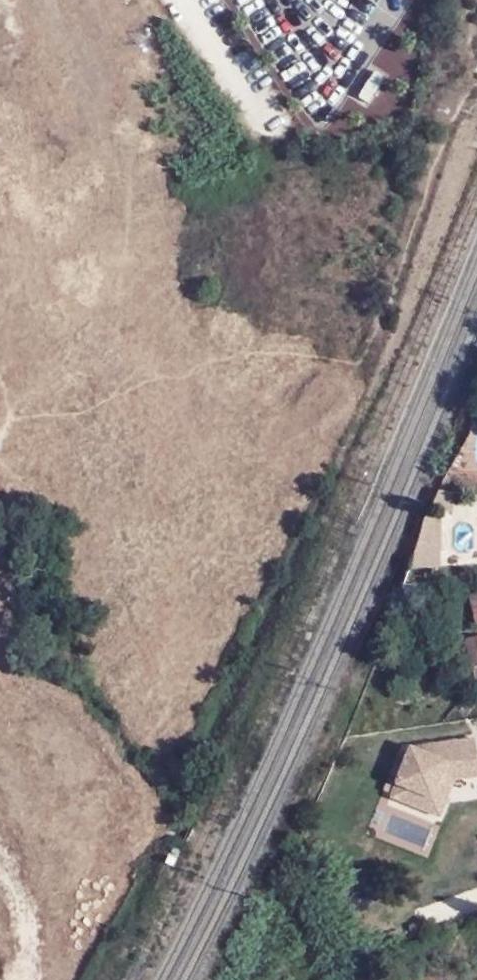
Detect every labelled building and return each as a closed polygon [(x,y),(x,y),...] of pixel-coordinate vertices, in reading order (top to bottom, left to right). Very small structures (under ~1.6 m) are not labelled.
[(366,105),(385,74),(368,63),(349,94),(366,105)] [(443,563),(441,510),(417,512),(419,564),(443,563)] [(466,591),(469,617),(476,616),(476,589),(466,591)] [(450,626),(452,644),(466,643),(470,674),(476,674),(476,631),(467,632),(467,624),(450,626)] [(473,734),(407,743),(386,795),(441,816),(454,777),(476,775),(476,757),(473,734)]
